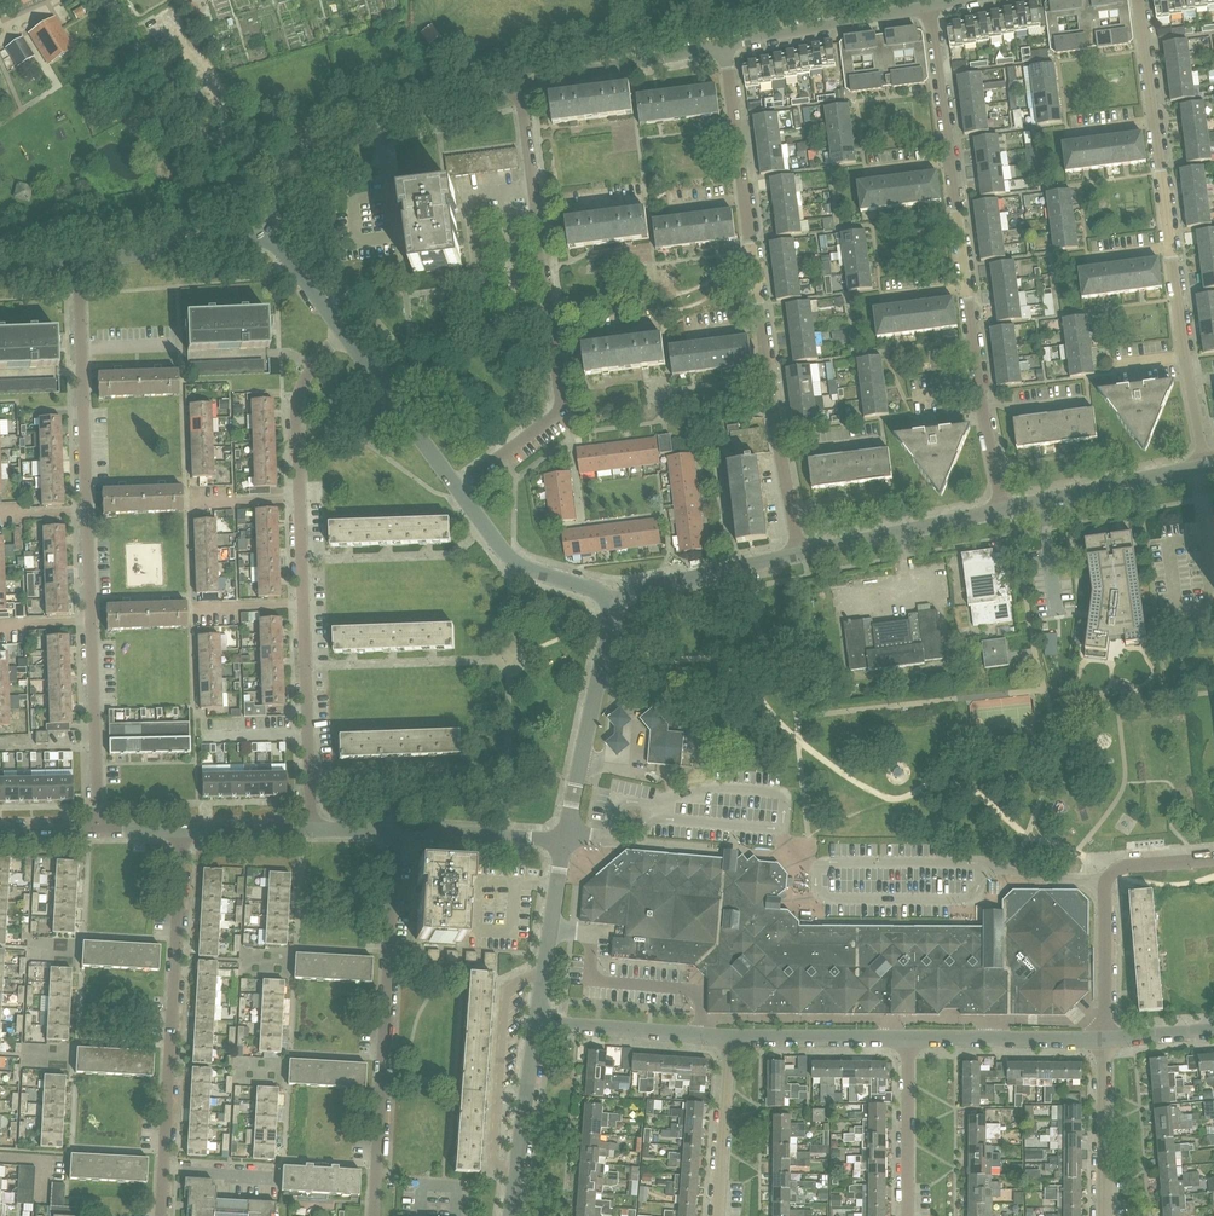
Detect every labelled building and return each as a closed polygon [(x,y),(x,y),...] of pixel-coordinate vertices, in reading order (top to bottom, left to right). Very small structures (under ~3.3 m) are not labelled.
[(16,9),(36,0),(12,0),(16,9)] [(1048,27),(1059,26),(1058,18),(1068,17),(1065,0),(1050,0),(1047,1),(1045,4),(1045,7),(1048,27)] [(1068,17),(1077,16),(1078,23),(1089,22),(1086,0),(1065,0),(1068,17)] [(1109,12),(1107,0),(1086,0),(1089,22),(1100,20),(1099,13),(1109,12)] [(1109,12),(1119,10),(1120,18),(1131,16),(1129,0),(1107,0),(1109,12)] [(1157,19),(1170,18),(1168,0),(1154,0),(1157,19)] [(1170,18),(1170,16),(1183,14),(1181,0),(1168,0),(1170,18)] [(1182,13),(1183,14),(1183,20),(1196,18),(1195,9),(1194,0),(1181,0),(1182,13)] [(1195,9),(1208,8),(1207,0),(1194,0),(1195,9)] [(1025,6),(1028,29),(1048,27),(1045,7),(1039,8),(1038,3),(1038,1),(1030,2),(1030,5),(1025,6)] [(1012,10),(1015,34),(1016,33),(1015,32),(1028,30),(1025,6),(1025,4),(1017,5),(1017,8),(1012,10)] [(81,14),(84,12),(81,6),(72,12),(76,19),(82,15),(81,14)] [(1003,35),(1014,34),(1015,34),(1012,10),(1012,8),(1004,9),(1005,12),(1000,13),(999,13),(1002,37),(1003,37),(1003,35)] [(992,15),(987,16),(986,16),(990,40),(990,38),(1002,37),(999,13),(1000,13),(999,11),(992,12),(992,15)] [(977,42),(990,40),(986,16),(987,16),(987,14),(979,16),(979,18),(974,20),(977,44),(977,42)] [(1121,25),(1111,26),(1114,47),(1129,45),(1128,43),(1131,43),(1134,39),(1131,16),(1120,18),(1121,25)] [(55,18),(30,33),(49,64),(74,48),(55,18)] [(961,23),(964,47),(965,47),(964,45),(977,44),(974,20),(974,18),(966,19),(967,22),(962,23),(961,23)] [(1100,20),(1089,22),(1093,48),(1098,47),(1098,49),(1114,47),(1111,26),(1101,28),(1100,20)] [(953,22),(954,25),(948,27),(951,49),(964,47),(961,23),(962,23),(961,21),(953,22)] [(1069,32),(1072,52),(1088,50),(1087,48),(1093,48),(1089,22),(1078,23),(1079,30),(1069,32)] [(1054,53),(1057,52),(1057,54),(1072,52),(1069,32),(1060,33),(1059,26),(1048,27),(1049,35),(1051,50),(1054,53)] [(902,30),(904,51),(914,49),(915,57),(926,55),(923,32),(920,29),(917,30),(917,28),(902,30)] [(1171,28),(1158,30),(1159,38),(1172,36),(1171,29),(1171,28)] [(887,34),(881,34),(885,61),(896,59),(895,52),(904,51),(902,30),(886,32),(887,34)] [(873,54),(874,62),(885,61),(881,34),(876,35),(876,33),(860,35),(863,56),(873,54)] [(853,57),(863,56),(860,35),(845,37),(845,39),(843,39),(840,43),(843,66),(854,64),(853,57)] [(23,37),(7,48),(18,66),(35,56),(23,37)] [(836,66),(833,42),(833,40),(825,41),(826,44),(821,45),(820,46),(823,69),(824,69),(824,68),(836,66)] [(1188,40),(1163,43),(1165,58),(1179,57),(1179,59),(1190,58),(1195,57),(1194,52),(1189,53),(1188,40)] [(813,47),(808,49),(811,73),(811,71),(823,69),(820,46),(821,45),(821,44),(813,45),(813,47)] [(795,52),(798,76),(798,74),(811,73),(808,49),(808,47),(800,48),(800,51),(795,52)] [(785,78),(798,76),(795,52),(795,50),(787,51),(788,54),(783,55),(782,56),(785,79),(786,79),(785,78)] [(774,55),(775,57),(770,59),(769,59),(772,83),(773,83),(773,81),(785,79),(782,56),(783,55),(782,54),(774,55)] [(906,65),(909,84),(909,86),(924,84),(924,82),(927,82),(929,78),(926,55),(915,57),(916,64),(906,65)] [(762,61),(757,62),(760,86),(760,84),(772,83),(769,59),(770,59),(770,57),(762,58),(762,61)] [(1165,58),(1167,73),(1181,71),(1181,74),(1192,72),(1190,58),(1179,59),(1179,57),(1165,58)] [(896,59),(885,61),(888,86),(893,86),(894,88),(909,86),(909,84),(906,65),(896,66),(896,59)] [(749,61),(749,64),(744,66),(746,88),(760,86),(757,62),(757,60),(749,61)] [(885,61),(874,62),(875,69),(865,70),(868,91),(883,89),(883,87),(888,86),(885,61)] [(966,61),(953,63),(954,71),(967,69),(966,61)] [(1030,66),(1023,67),(1025,79),(1032,79),(1043,77),(1043,80),(1056,78),(1054,63),(1030,66)] [(868,91),(865,70),(855,72),(854,64),(843,66),(846,89),(849,91),(852,91),(852,93),(868,91)] [(1007,68),(1008,82),(1016,81),(1014,67),(1007,68)] [(1181,71),(1167,73),(1169,87),(1182,85),(1183,88),(1194,87),(1200,86),(1198,72),(1192,72),(1181,74),(1181,71)] [(984,91),(997,89),(1005,88),(1004,82),(983,85),(981,73),(957,76),(959,91),(972,89),(972,92),(984,91)] [(1032,79),(1025,79),(1027,94),(1030,93),(1033,93),(1044,92),(1045,94),(1058,93),(1056,78),(1043,80),(1043,77),(1032,79)] [(1014,81),(1009,82),(1010,86),(1008,89),(1009,96),(1016,95),(1014,81)] [(610,116),(610,118),(611,122),(614,122),(617,121),(616,116),(632,113),(633,114),(634,114),(630,84),(629,84),(629,85),(590,90),(593,118),(610,116)] [(677,91),(681,119),(697,117),(697,119),(700,119),(704,118),(703,116),(719,114),(719,115),(720,115),(717,85),(716,85),(716,86),(677,91)] [(1169,87),(1171,102),(1195,99),(1194,87),(1183,88),(1182,85),(1169,87)] [(974,106),(986,105),(984,91),(972,92),(972,89),(959,91),(961,105),(974,104),(974,106)] [(550,94),(549,94),(553,124),(555,124),(570,121),(571,127),(574,127),(578,126),(577,120),(593,118),(590,90),(550,95),(550,94)] [(835,94),(827,96),(827,101),(836,100),(844,99),(844,98),(843,90),(835,91),(835,94)] [(664,121),(681,119),(677,91),(638,96),(638,95),(637,95),(641,126),(642,125),(641,124),(657,122),(657,125),(661,124),(664,124),(664,121)] [(1030,93),(1027,94),(1029,108),(1030,108),(1035,107),(1046,106),(1046,109),(1060,107),(1058,93),(1045,94),(1044,92),(1033,93),(1030,93)] [(763,109),(762,101),(754,102),(748,103),(749,111),(763,109)] [(1207,120),(1204,102),(1180,105),(1182,120),(1195,118),(1195,121),(1207,120)] [(824,107),(826,119),(838,117),(838,120),(851,119),(849,104),(824,107)] [(961,105),(963,120),(976,118),(976,121),(988,119),(986,105),(974,106),(974,104),(961,105)] [(1046,106),(1035,107),(1037,125),(1062,122),(1060,107),(1046,109),(1046,106)] [(1020,109),(1017,110),(1012,110),(1013,112),(1014,121),(1022,120),(1020,109)] [(753,116),(755,131),(769,129),(769,132),(780,131),(778,113),(753,116)] [(826,123),(820,124),(821,134),(828,133),(839,132),(840,135),(853,133),(851,119),(838,120),(838,117),(826,119),(826,123)] [(989,131),(988,119),(976,121),(976,118),(963,120),(965,135),(989,131)] [(1182,120),(1184,135),(1197,133),(1197,136),(1208,134),(1207,120),(1195,121),(1195,118),(1182,120)] [(771,146),(782,145),(780,131),(769,132),(769,129),(755,131),(757,145),(771,144),(771,146)] [(828,133),(830,148),(841,146),(841,149),(855,147),(853,133),(840,135),(839,132),(828,133)] [(1142,133),(1102,138),(1106,168),(1146,163),(1142,133)] [(1210,149),(1213,148),(1213,143),(1210,144),(1208,134),(1197,136),(1197,133),(1184,135),(1185,149),(1199,148),(1199,150),(1210,149)] [(999,135),(974,138),(976,153),(989,151),(989,154),(1001,152),(1007,151),(1006,144),(1004,144),(1002,134),(999,135)] [(1066,173),(1089,170),(1106,168),(1102,138),(1062,143),(1066,173)] [(757,145),(759,160),(772,158),(773,161),(784,159),(782,145),(771,146),(771,144),(757,145)] [(830,148),(832,165),(857,162),(855,147),(841,149),(841,146),(830,148)] [(520,169),(517,147),(446,157),(449,179),(520,169)] [(1212,161),(1210,149),(1199,150),(1199,148),(1185,149),(1187,164),(1212,161)] [(989,151),(976,153),(977,167),(991,165),(991,168),(1003,167),(1009,166),(1007,151),(1001,152),(989,154),(989,151)] [(1034,154),(1025,156),(1026,163),(1028,163),(1035,162),(1034,154)] [(772,158),(759,160),(761,175),(786,171),(784,159),(773,161),(772,158)] [(1035,162),(1028,163),(1029,171),(1036,170),(1035,162)] [(991,165),(977,167),(979,181),(993,180),(993,183),(1005,181),(1009,181),(1012,180),(1010,166),(1009,166),(1003,167),(991,168),(991,165)] [(1180,169),(1182,184),(1206,181),(1204,166),(1180,169)] [(937,172),(897,177),(901,207),(941,202),(937,172)] [(794,175),(770,178),(772,192),(786,191),(786,194),(797,192),(794,175)] [(861,212),(901,207),(897,177),(857,182),(861,212)] [(993,180),(979,181),(981,196),(1006,193),(1006,189),(1010,189),(1009,181),(1005,181),(993,183),(993,180)] [(1182,184),(1183,199),(1208,196),(1206,181),(1182,184)] [(462,246),(460,232),(458,232),(456,213),(458,213),(455,188),(402,195),(405,220),(407,219),(410,238),(408,239),(410,253),(411,253),(414,272),(427,270),(427,272),(449,270),(449,267),(462,265),(460,247),(462,246)] [(1046,193),(1048,207),(1073,204),(1071,189),(1046,193)] [(786,191),(772,192),(774,207),(787,205),(788,208),(798,207),(803,206),(801,192),(797,192),(786,194),(786,191)] [(1023,196),(1025,207),(1032,206),(1030,195),(1023,196)] [(1208,196),(1183,199),(1185,213),(1210,210),(1208,196)] [(999,214),(999,211),(997,199),(973,202),(975,217),(999,214)] [(1048,207),(1050,222),(1075,219),(1073,204),(1048,207)] [(774,207),(776,221),(789,220),(789,222),(800,221),(798,207),(788,208),(787,205),(774,207)] [(645,209),(606,215),(610,243),(626,241),(627,244),(630,243),(633,243),(633,240),(648,238),(649,239),(650,239),(646,209),(644,209),(645,209)] [(732,211),(693,216),(696,244),(713,242),(713,245),(716,244),(719,244),(719,241),(735,239),(735,240),(737,240),(733,210),(732,210),(732,211)] [(1212,225),(1210,210),(1185,213),(1187,228),(1212,225)] [(975,217),(977,231),(1001,228),(999,214),(975,217)] [(565,219),(570,249),(571,249),(571,248),(587,246),(587,249),(590,248),(593,248),(593,245),(610,243),(606,215),(567,220),(567,219),(565,219)] [(680,246),(696,244),(693,216),(654,221),(654,220),(653,220),(657,250),(658,250),(658,249),(674,247),(674,250),(677,250),(680,249),(680,246)] [(1076,233),(1075,219),(1050,222),(1052,237),(1076,233)] [(776,221),(778,236),(802,233),(800,221),(789,222),(789,220),(776,221)] [(977,231),(979,246),(1003,243),(1001,228),(977,231)] [(1196,232),(1198,246),(1213,244),(1213,229),(1196,232)] [(841,233),(836,234),(837,241),(841,240),(842,248),(867,245),(866,230),(841,233)] [(1078,248),(1076,233),(1052,237),(1054,251),(1078,248)] [(770,242),(771,256),(797,253),(795,238),(770,242)] [(979,246),(980,261),(1005,258),(1003,243),(979,246)] [(1198,246),(1200,261),(1213,259),(1213,244),(1198,246)] [(867,245),(842,248),(838,248),(840,263),(869,259),(867,245)] [(773,271),(798,268),(797,253),(771,256),(773,271)] [(869,259),(840,263),(840,268),(845,267),(846,277),(871,274),(869,259)] [(1158,259),(1119,264),(1122,294),(1162,289),(1158,259)] [(1202,276),(1213,274),(1213,259),(1200,261),(1202,276)] [(990,264),(992,279),(1016,276),(1015,261),(990,264)] [(1083,299),(1122,294),(1119,264),(1079,269),(1083,299)] [(773,271),(775,286),(800,283),(798,268),(773,271)] [(846,277),(848,292),(873,288),(871,274),(846,277)] [(1202,276),(1204,290),(1213,289),(1213,274),(1202,276)] [(993,294),(1018,290),(1016,276),(992,279),(993,294)] [(1037,291),(1044,290),(1046,290),(1045,281),(1036,282),(1037,291)] [(800,283),(775,286),(777,300),(802,297),(801,286),(800,283)] [(993,294),(995,308),(1020,305),(1018,290),(993,294)] [(1198,311),(1213,309),(1213,294),(1196,296),(1198,311)] [(842,298),(834,299),(835,306),(842,305),(842,298)] [(954,298),(914,303),(917,333),(957,328),(954,298)] [(786,304),(788,319),(813,315),(811,301),(786,304)] [(917,333),(914,303),(874,308),(877,338),(917,333)] [(1020,305),(995,308),(997,323),(1022,320),(1032,319),(1030,304),(1027,304),(1020,305)] [(1054,308),(1043,310),(1044,317),(1053,316),(1055,315),(1054,308)] [(1198,311),(1200,325),(1213,323),(1213,309),(1198,311)] [(269,347),(267,314),(267,310),(186,314),(187,351),(269,347)] [(788,319),(790,333),(815,330),(813,315),(788,319)] [(1062,319),(1064,334),(1089,330),(1087,316),(1062,319)] [(1202,340),(1213,338),(1213,323),(1200,325),(1202,340)] [(992,343),(1016,340),(1014,326),(990,329),(992,343)] [(57,341),(57,333),(57,329),(0,331),(0,369),(58,366),(57,341)] [(790,333),(792,348),(817,345),(815,330),(790,333)] [(848,338),(847,330),(837,332),(838,339),(848,338)] [(1091,345),(1089,330),(1064,334),(1066,348),(1091,345)] [(661,336),(622,341),(626,370),(643,367),(643,370),(646,369),(649,369),(649,366),(665,364),(665,365),(666,365),(662,335),(661,335),(661,336)] [(709,342),(712,370),(729,368),(729,371),(733,370),(736,370),(735,367),(751,365),(752,367),(753,366),(749,336),(748,336),(748,337),(709,342)] [(1202,340),(1204,354),(1213,353),(1213,338),(1202,340)] [(992,343),(994,358),(1018,355),(1016,340),(992,343)] [(582,345),(586,375),(587,375),(587,374),(603,372),(603,374),(606,374),(610,374),(609,372),(626,370),(622,341),(584,346),(584,345),(582,345)] [(696,372),(712,370),(709,342),(670,347),(670,346),(669,346),(673,376),(674,376),(674,375),(690,373),(690,376),(693,375),(696,375),(696,372)] [(817,345),(792,348),(794,363),(818,360),(817,345)] [(1066,348),(1068,363),(1093,360),(1091,345),(1066,348)] [(1050,350),(1042,351),(1043,360),(1051,359),(1050,350)] [(883,370),(881,355),(856,359),(858,373),(883,370)] [(1020,369),(1018,355),(994,358),(995,372),(1020,369)] [(1095,374),(1093,360),(1068,363),(1070,378),(1095,374)] [(828,381),(834,380),(832,362),(826,363),(828,381)] [(813,379),(811,365),(786,368),(788,383),(813,379)] [(153,371),(137,372),(138,396),(178,395),(177,370),(160,371),(160,367),(153,367),(153,371)] [(138,396),(137,372),(121,373),(120,368),(114,369),(114,372),(97,373),(98,398),(138,396)] [(1022,384),(1020,369),(995,372),(997,387),(1022,384)] [(858,373),(860,388),(885,385),(883,370),(858,373)] [(813,379),(788,383),(790,397),(815,394),(815,396),(822,395),(820,381),(813,382),(813,379)] [(1172,383),(1131,388),(1100,392),(1099,394),(1143,452),(1145,452),(1174,385),(1172,383)] [(860,388),(862,402),(887,399),(885,385),(860,388)] [(837,387),(829,388),(830,395),(832,395),(838,395),(837,387)] [(790,397),(792,412),(817,409),(815,396),(815,394),(790,397)] [(272,399),(250,400),(251,415),(272,414),(272,399)] [(887,399),(862,402),(864,417),(889,414),(887,399)] [(229,400),(219,400),(219,410),(229,409),(229,400)] [(189,419),(211,418),(210,403),(189,404),(189,419)] [(242,405),(234,405),(234,414),(243,413),(242,405)] [(818,423),(817,409),(792,412),(793,426),(818,423)] [(1093,409),(1053,414),(1057,444),(1097,440),(1093,409)] [(251,415),(251,429),(273,428),(272,414),(251,415)] [(1017,449),(1057,444),(1053,414),(1013,419),(1017,449)] [(39,418),(39,433),(61,432),(60,417),(39,418)] [(189,419),(190,433),(211,432),(211,418),(189,419)] [(745,456),(746,460),(753,459),(753,455),(763,453),(760,428),(739,431),(738,424),(727,426),(728,432),(731,432),(734,457),(745,456)] [(968,427),(928,432),(896,436),(895,438),(939,496),(942,496),(970,429),(968,427)] [(274,443),(273,428),(251,429),(252,444),(274,443)] [(39,433),(40,447),(61,446),(61,432),(39,433)] [(190,448),(212,447),(211,432),(190,433),(190,448)] [(658,436),(659,438),(661,454),(673,452),(670,435),(658,436)] [(657,438),(640,440),(643,465),(660,463),(657,438)] [(640,440),(624,442),(627,467),(643,465),(640,440)] [(627,467),(624,442),(608,444),(611,469),(627,467)] [(252,444),(252,458),(274,458),(274,443),(252,444)] [(608,444),(592,446),(596,471),(611,469),(608,444)] [(61,446),(40,447),(40,462),(62,461),(61,446)] [(580,473),(596,471),(592,446),(577,448),(580,473)] [(212,447),(190,448),(191,463),(212,462),(212,447)] [(888,449),(865,452),(848,454),(852,484),(892,479),(888,449)] [(670,471),(696,468),(694,452),(668,455),(670,471)] [(812,489),(852,484),(848,454),(808,459),(812,489)] [(252,458),(253,473),(275,472),(274,458),(252,458)] [(763,499),(758,459),(753,459),(746,460),(728,462),(728,463),(729,463),(731,479),(729,480),(729,486),(732,486),(734,502),(763,499)] [(40,462),(41,476),(62,476),(62,461),(40,462)] [(212,462),(191,463),(191,477),(212,477),(212,462)] [(698,483),(696,468),(670,471),(672,487),(698,483)] [(569,471),(544,475),(546,491),(572,488),(569,471)] [(275,487),(275,472),(253,473),(254,488),(257,487),(275,487)] [(41,476),(42,491),(63,490),(62,476),(41,476)] [(158,487),(141,488),(142,513),(182,511),(181,487),(164,487),(164,483),(161,483),(157,483),(158,487)] [(674,502),(700,499),(698,483),(672,487),(674,502)] [(117,485),(118,489),(101,489),(102,514),(142,513),(141,488),(124,488),(124,485),(117,485)] [(546,491),(549,507),(574,504),(572,488),(546,491)] [(63,505),(63,490),(42,491),(42,506),(63,505)] [(702,515),(700,499),(674,502),(676,518),(702,515)] [(738,543),(750,541),(768,539),(763,499),(734,502),(736,519),(733,519),(734,526),(737,526),(738,541),(737,541),(738,543)] [(576,519),(574,504),(549,507),(551,523),(576,519)] [(277,523),(276,509),(254,510),(255,524),(277,523)] [(702,515),(676,518),(678,535),(704,532),(702,515)] [(642,520),(645,546),(661,544),(658,518),(642,520)] [(193,520),(193,534),(215,534),(214,519),(193,520)] [(410,521),(411,544),(451,543),(450,519),(410,521)] [(629,548),(645,546),(642,520),(626,522),(629,548)] [(410,521),(370,522),(371,546),(411,544),(410,521)] [(331,547),(353,546),(371,546),(370,522),(330,523),(331,547)] [(613,550),(629,548),(626,522),(610,524),(613,550)] [(255,524),(255,539),(277,538),(277,523),(255,524)] [(594,526),(597,552),(613,550),(610,524),(594,526)] [(581,554),(597,552),(594,526),(578,528),(581,554)] [(22,550),(21,527),(14,527),(14,545),(2,545),(2,537),(0,537),(0,552),(2,551),(15,551),(15,550),(22,550)] [(42,527),(43,542),(65,541),(64,527),(42,527)] [(565,556),(581,554),(578,528),(562,530),(565,556)] [(707,549),(704,532),(678,535),(680,553),(707,549)] [(1090,612),(1091,612),(1091,611),(1098,612),(1097,619),(1090,619),(1090,618),(1085,656),(1106,659),(1109,639),(1125,637),(1126,645),(1147,642),(1134,547),(1137,546),(1136,546),(1135,537),(1136,537),(1132,537),(1132,533),(1111,535),(1112,541),(1107,542),(1106,536),(1103,537),(1102,533),(1102,534),(1093,535),(1093,534),(1093,538),(1085,539),(1093,593),(1090,612)] [(193,534),(194,549),(215,548),(215,534),(193,534)] [(256,553),(278,553),(277,538),(255,539),(256,553)] [(246,539),(238,539),(238,549),(247,549),(246,539)] [(43,557),(65,556),(65,541),(43,542),(43,557)] [(215,548),(194,549),(194,563),(216,562),(215,548)] [(969,606),(971,606),(1009,601),(1003,555),(993,557),(992,551),(962,555),(969,606)] [(256,553),(257,568),(278,567),(278,553),(256,553)] [(43,557),(44,571),(66,571),(65,556),(43,557)] [(33,557),(31,557),(24,557),(24,569),(34,568),(33,557)] [(194,563),(195,578),(216,577),(216,562),(194,563)] [(257,568),(257,583),(279,582),(278,567),(257,568)] [(44,571),(45,586),(66,585),(66,571),(44,571)] [(216,577),(195,578),(196,593),(200,593),(217,593),(225,592),(224,577),(216,577)] [(279,596),(279,582),(257,583),(258,597),(279,596)] [(45,586),(45,601),(67,600),(66,585),(45,586)] [(217,601),(217,593),(200,593),(200,602),(217,601)] [(0,596),(0,610),(5,610),(14,610),(14,604),(5,604),(4,596),(0,596)] [(162,604),(146,604),(146,629),(186,627),(185,603),(169,603),(168,599),(162,600),(162,604)] [(68,614),(67,600),(45,601),(46,615),(68,614)] [(122,601),(122,605),(105,606),(106,630),(146,629),(146,604),(129,605),(129,600),(122,601)] [(971,606),(973,626),(1012,621),(1009,601),(971,606)] [(870,671),(924,664),(924,661),(944,659),(938,610),(909,614),(910,621),(873,626),(872,619),(851,621),(848,621),(848,622),(844,622),(850,671),(869,668),(870,671)] [(258,619),(259,620),(259,634),(281,633),(280,618),(258,619)] [(415,650),(438,650),(454,649),(453,625),(414,627),(415,650)] [(414,627),(374,628),(375,652),(415,650),(414,627)] [(335,653),(357,653),(375,652),(374,628),(334,629),(335,653)] [(281,633),(259,634),(260,648),(281,647),(281,633)] [(197,636),(197,651),(219,650),(219,635),(197,636)] [(47,651),(69,651),(68,636),(47,637),(47,651)] [(1006,638),(990,640),(982,642),(985,668),(1009,665),(1006,638)] [(260,648),(260,663),(282,662),(281,647),(260,648)] [(219,650),(197,651),(198,665),(220,664),(219,650)] [(47,651),(48,666),(69,665),(69,651),(47,651)] [(240,656),(240,664),(250,663),(250,656),(240,656)] [(282,662),(260,663),(261,677),(282,677),(282,662)] [(198,665),(199,680),(220,679),(220,664),(198,665)] [(48,666),(48,681),(70,680),(69,665),(48,666)] [(261,677),(261,692),(283,691),(282,677),(261,677)] [(199,680),(199,695),(221,694),(220,679),(199,680)] [(49,695),(70,694),(70,680),(48,681),(49,695)] [(8,696),(8,682),(0,682),(0,697),(8,696)] [(1123,684),(1121,690),(1131,694),(1133,688),(1123,684)] [(283,706),(283,691),(261,692),(262,707),(254,707),(254,702),(243,703),(244,716),(266,715),(265,706),(283,706)] [(49,695),(49,710),(71,709),(70,694),(49,695)] [(200,709),(221,708),(221,694),(199,695),(200,709)] [(8,696),(0,697),(0,711),(9,711),(9,710),(19,710),(19,701),(27,700),(26,696),(8,696)] [(640,718),(651,731),(667,732),(667,731),(668,725),(653,707),(640,718)] [(71,724),(71,709),(49,710),(50,724),(71,724)] [(9,711),(0,711),(0,726),(9,726),(9,711)] [(618,713),(607,722),(615,731),(614,739),(605,746),(613,756),(616,759),(629,749),(622,739),(622,732),(631,724),(620,711),(618,713)] [(174,753),(173,722),(157,723),(158,754),(174,753)] [(189,722),(173,722),(174,753),(190,753),(189,722)] [(109,755),(126,754),(125,723),(108,724),(109,755)] [(141,723),(125,723),(126,754),(142,754),(141,723)] [(157,723),(141,723),(142,754),(158,754),(157,723)] [(648,763),(681,766),(684,733),(667,731),(667,732),(651,731),(648,763)] [(47,732),(46,732),(35,733),(35,744),(48,744),(47,732)] [(419,756),(436,756),(458,755),(457,732),(418,733),(419,756)] [(418,733),(378,734),(379,758),(419,756),(418,733)] [(338,759),(361,758),(379,758),(378,734),(337,736),(338,759)] [(45,770),(31,771),(31,778),(32,801),(45,800),(45,777),(45,770)] [(58,770),(45,770),(45,777),(45,800),(59,800),(59,777),(58,770)] [(73,770),(58,770),(59,777),(59,800),(73,800),(73,777),(73,770)] [(3,771),(3,778),(4,801),(18,801),(17,778),(17,771),(3,771)] [(31,771),(17,771),(17,778),(18,801),(32,801),(31,778),(31,771)] [(271,772),(257,773),(258,796),(272,796),(271,772)] [(271,772),(272,796),(286,795),(285,772),(271,772)] [(230,773),(216,774),(216,797),(230,797),(230,773)] [(244,773),(230,773),(230,797),(244,796),(244,773)] [(244,773),(244,796),(258,796),(257,773),(244,773)] [(202,797),(216,797),(216,774),(202,774),(202,797)] [(708,1013),(731,1013),(869,1014),(898,1014),(914,1014),(939,1014),(945,1009),(961,1009),(961,1014),(1008,1014),(1065,1016),(1088,993),(1089,949),(1089,901),(1079,890),(1076,890),(1076,891),(1067,891),(1067,890),(1064,890),(1064,891),(1055,891),(1055,890),(1053,890),(1039,890),(1025,890),(1025,891),(1016,891),(1016,890),(1013,890),(1003,900),(1003,913),(993,913),(984,913),(984,927),(895,926),(889,926),(823,926),(800,926),(800,922),(788,910),(773,909),(774,904),(774,899),(775,899),(787,890),(788,874),(779,863),(759,861),(754,856),(748,861),(743,855),(738,859),(738,858),(736,859),(731,859),(725,858),(724,858),(724,859),(715,858),(713,857),(713,858),(704,857),(701,856),(701,857),(692,856),(690,855),(690,856),(681,855),(678,854),(678,855),(669,854),(669,853),(667,853),(667,854),(658,853),(658,852),(656,852),(655,853),(646,852),(646,851),(644,851),(644,852),(635,851),(635,850),(633,850),(633,851),(630,850),(627,850),(618,858),(618,859),(613,864),(612,863),(608,866),(608,867),(601,873),(600,872),(596,876),(597,877),(584,887),(581,922),(604,924),(626,926),(625,939),(613,938),(612,957),(686,964),(695,965),(701,960),(708,966),(714,973),(708,978),(708,1013)] [(8,872),(9,858),(0,857),(0,872),(8,872)] [(434,863),(417,862),(416,887),(418,887),(415,940),(424,940),(424,944),(454,945),(454,941),(464,942),(467,889),(469,889),(471,865),(454,864),(454,860),(434,859),(434,863)] [(55,875),(76,876),(77,862),(56,861),(55,875)] [(202,869),(202,884),(220,885),(221,870),(202,869)] [(263,878),(268,879),(268,887),(289,888),(289,874),(270,873),(270,869),(264,869),(263,878)] [(7,887),(8,872),(0,872),(0,887),(7,887)] [(55,875),(54,889),(75,891),(76,876),(55,875)] [(220,900),(220,885),(202,884),(201,899),(220,900)] [(268,887),(267,901),(288,903),(289,888),(268,887)] [(54,889),(54,904),(74,905),(75,891),(54,889)] [(1130,892),(1134,934),(1157,932),(1155,910),(1154,890),(1130,892)] [(201,899),(200,913),(219,914),(220,900),(201,899)] [(267,901),(266,916),(287,917),(288,903),(267,901)] [(54,904),(53,918),(74,919),(74,905),(54,904)] [(218,921),(219,914),(200,913),(199,927),(218,928),(218,921)] [(287,917),(266,916),(265,930),(286,931),(287,917)] [(73,934),(74,919),(53,918),(52,933),(73,934)] [(199,927),(198,942),(217,943),(218,928),(199,927)] [(285,945),(286,931),(265,930),(265,942),(264,944),(285,945)] [(1134,934),(1137,972),(1161,970),(1157,932),(1134,934)] [(81,966),(120,969),(122,944),(82,942),(81,966)] [(216,957),(217,943),(198,942),(197,956),(216,957)] [(160,947),(122,944),(120,969),(159,971),(160,947)] [(408,949),(407,959),(419,960),(420,949),(408,949)] [(438,961),(438,950),(427,950),(426,960),(438,961)] [(457,962),(457,951),(446,951),(445,961),(457,962)] [(475,963),(476,952),(465,952),(464,962),(475,963)] [(494,964),(495,953),(483,953),(483,963),(494,964)] [(293,979),(332,981),(333,956),(294,954),(293,979)] [(333,956),(332,981),(370,983),(371,959),(333,956)] [(197,975),(215,977),(216,962),(197,961),(197,975)] [(49,983),(70,984),(71,969),(50,968),(49,983)] [(1137,972),(1139,989),(1141,1012),(1151,1011),(1164,1010),(1162,983),(1161,970),(1137,972)] [(468,972),(465,1013),(489,1015),(492,974),(468,972)] [(197,975),(196,990),(215,991),(215,977),(197,975)] [(262,980),(261,995),(282,996),(283,981),(262,980)] [(49,983),(48,997),(69,999),(70,984),(49,983)] [(214,1006),(215,991),(196,990),(195,1005),(214,1006)] [(282,1010),(282,996),(261,995),(261,1009),(282,1010)] [(69,999),(48,997),(48,1012),(68,1013),(69,999)] [(195,1005),(194,1019),(213,1020),(214,1006),(195,1005)] [(261,1009),(260,1023),(281,1025),(282,1010),(261,1009)] [(48,1012),(47,1026),(68,1027),(68,1013),(48,1012)] [(489,1015),(465,1013),(462,1053),(486,1055),(489,1015)] [(194,1019),(193,1034),(212,1035),(213,1020),(194,1019)] [(260,1023),(259,1038),(280,1039),(281,1025),(260,1023)] [(67,1042),(68,1027),(47,1026),(46,1041),(67,1042)] [(193,1034),(192,1048),(211,1049),(212,1035),(193,1034)] [(279,1053),(280,1039),(259,1038),(258,1052),(279,1053)] [(75,1073),(115,1075),(116,1051),(76,1048),(75,1073)] [(210,1064),(211,1049),(192,1048),(192,1063),(210,1064)] [(623,1068),(630,1069),(632,1048),(624,1048),(623,1068)] [(116,1051),(115,1075),(152,1077),(153,1053),(116,1051)] [(588,1066),(605,1067),(615,1068),(616,1061),(606,1060),(606,1053),(589,1051),(588,1066)] [(462,1053),(459,1091),(483,1093),(486,1055),(462,1053)] [(1213,1085),(1213,1060),(1213,1054),(1199,1055),(1200,1071),(1208,1071),(1209,1085),(1213,1085)] [(634,1055),(632,1074),(640,1074),(639,1093),(646,1093),(648,1056),(634,1055)] [(654,1090),(655,1072),(662,1073),(663,1057),(648,1056),(646,1093),(650,1093),(654,1090)] [(768,1062),(768,1076),(784,1077),(806,1077),(806,1056),(797,1056),(797,1070),(784,1069),(784,1062),(768,1062)] [(1189,1071),(1197,1070),(1196,1056),(1187,1056),(1188,1065),(1189,1071)] [(663,1057),(662,1073),(661,1081),(670,1081),(669,1088),(676,1089),(677,1058),(663,1057)] [(676,1074),(676,1089),(682,1089),(683,1089),(684,1081),(690,1082),(691,1075),(692,1059),(684,1059),(677,1058),(676,1074)] [(1150,1060),(1152,1074),(1168,1073),(1174,1072),(1175,1072),(1179,1072),(1179,1066),(1167,1067),(1166,1058),(1150,1060)] [(689,1097),(689,1100),(710,1102),(710,1098),(710,1093),(705,1093),(699,1092),(700,1084),(706,1084),(711,1084),(712,1077),(706,1076),(707,1060),(692,1059),(691,1075),(690,1082),(690,1089),(689,1097)] [(287,1085),(327,1087),(328,1063),(288,1060),(287,1085)] [(812,1062),(812,1078),(821,1078),(821,1091),(827,1091),(827,1062),(812,1062)] [(835,1078),(841,1078),(841,1062),(827,1062),(827,1091),(835,1091),(835,1078)] [(841,1062),(841,1078),(850,1078),(849,1091),(856,1091),(856,1078),(856,1062),(841,1062)] [(864,1092),(864,1078),(870,1078),(870,1062),(856,1062),(856,1078),(856,1091),(864,1092)] [(870,1062),(870,1078),(871,1078),(871,1094),(878,1094),(878,1085),(878,1077),(886,1077),(886,1062),(870,1062)] [(328,1063),(327,1087),(364,1089),(365,1065),(328,1063)] [(963,1077),(986,1078),(997,1078),(1005,1078),(1005,1063),(997,1063),(997,1071),(979,1071),(979,1063),(963,1063),(963,1077)] [(1022,1094),(1022,1080),(1022,1063),(1008,1063),(1007,1079),(1008,1085),(1015,1085),(1015,1094),(1022,1094)] [(1037,1063),(1022,1063),(1022,1080),(1022,1094),(1029,1094),(1029,1085),(1037,1085),(1037,1080),(1037,1063)] [(1037,1063),(1037,1080),(1037,1085),(1044,1085),(1044,1094),(1044,1103),(1051,1103),(1051,1094),(1051,1086),(1051,1080),(1051,1063),(1037,1063)] [(1051,1080),(1066,1080),(1066,1063),(1051,1063),(1051,1080)] [(1081,1063),(1066,1063),(1066,1080),(1081,1080),(1081,1063)] [(588,1066),(587,1081),(629,1084),(630,1076),(605,1075),(605,1067),(588,1066)] [(191,1082),(209,1083),(210,1069),(191,1068),(191,1082)] [(1152,1074),(1153,1089),(1184,1086),(1183,1079),(1175,1080),(1175,1072),(1174,1072),(1168,1073),(1152,1074)] [(43,1089),(64,1091),(65,1077),(44,1076),(43,1089)] [(768,1076),(768,1091),(784,1091),(799,1091),(807,1091),(807,1086),(800,1086),(799,1085),(784,1085),(784,1077),(768,1076)] [(986,1078),(963,1077),(963,1092),(995,1092),(995,1085),(986,1085),(986,1078)] [(587,1081),(586,1095),(603,1096),(604,1089),(619,1090),(619,1089),(629,1090),(629,1084),(587,1081)] [(191,1082),(190,1097),(208,1098),(209,1083),(191,1082)] [(1184,1086),(1153,1089),(1154,1104),(1171,1102),(1176,1102),(1176,1094),(1185,1093),(1189,1093),(1191,1093),(1190,1085),(1184,1086)] [(256,1102),(277,1103),(277,1088),(256,1087),(256,1102)] [(43,1089),(43,1104),(63,1105),(64,1091),(43,1089)] [(456,1131),(480,1133),(483,1093),(459,1091),(456,1131)] [(768,1091),(768,1106),(784,1106),(784,1099),(799,1099),(799,1091),(784,1091),(768,1091)] [(995,1092),(963,1092),(963,1107),(979,1107),(979,1099),(994,1100),(995,1092)] [(871,1094),(871,1101),(886,1101),(892,1101),(892,1093),(886,1093),(886,1094),(878,1094),(871,1094)] [(1066,1103),(1080,1103),(1080,1094),(1066,1094),(1066,1103)] [(190,1097),(189,1111),(208,1112),(208,1098),(190,1097)] [(647,1103),(646,1115),(653,1115),(655,1100),(648,1100),(647,1103)] [(256,1102),(255,1116),(276,1117),(277,1103),(256,1102)] [(680,1117),(686,1118),(703,1119),(703,1112),(706,1112),(707,1104),(704,1104),(687,1102),(687,1111),(672,1109),(672,1117),(680,1117)] [(63,1120),(63,1105),(43,1104),(42,1118),(63,1120)] [(584,1119),(616,1121),(622,1122),(622,1115),(602,1113),(602,1105),(585,1104),(584,1119)] [(855,1120),(863,1120),(886,1120),(886,1105),(863,1105),(863,1113),(855,1112),(855,1113),(850,1113),(850,1119),(855,1119),(855,1120)] [(1033,1106),(1026,1106),(1025,1106),(1025,1121),(1033,1121),(1033,1106)] [(1064,1121),(1080,1120),(1080,1106),(1058,1106),(1058,1121),(1064,1121)] [(1156,1124),(1173,1123),(1178,1122),(1187,1122),(1192,1121),(1192,1114),(1183,1115),(1180,1111),(1179,1107),(1155,1110),(1156,1124)] [(813,1109),(813,1115),(813,1121),(824,1121),(824,1109),(813,1109)] [(189,1111),(188,1126),(207,1127),(208,1112),(189,1111)] [(773,1115),(773,1130),(790,1130),(806,1130),(806,1123),(790,1123),(790,1115),(773,1115)] [(255,1116),(254,1130),(275,1132),(276,1117),(255,1116)] [(969,1131),(985,1131),(1001,1131),(1001,1130),(1006,1130),(1006,1127),(1001,1127),(1001,1124),(985,1124),(985,1117),(969,1116),(969,1131)] [(671,1131),(685,1132),(701,1133),(703,1119),(686,1118),(680,1117),(679,1124),(671,1124),(671,1131)] [(42,1118),(41,1133),(62,1134),(63,1120),(42,1118)] [(616,1121),(584,1119),(583,1133),(600,1135),(601,1128),(616,1128),(616,1127),(616,1121)] [(863,1127),(854,1127),(854,1134),(886,1135),(886,1120),(863,1120),(863,1127)] [(1080,1120),(1064,1121),(1064,1129),(1058,1129),(1058,1128),(1049,1128),(1049,1135),(1080,1135),(1080,1120)] [(1156,1124),(1158,1139),(1174,1137),(1173,1130),(1192,1128),(1192,1127),(1197,1126),(1197,1121),(1192,1121),(1187,1122),(1178,1122),(1173,1123),(1156,1124)] [(187,1141),(206,1142),(207,1127),(188,1126),(187,1141)] [(246,1130),(245,1144),(253,1145),(274,1146),(275,1132),(254,1130),(246,1130)] [(806,1130),(790,1130),(773,1130),(773,1144),(796,1145),(797,1137),(805,1137),(806,1130)] [(477,1172),(480,1133),(456,1131),(453,1170),(477,1172)] [(701,1133),(685,1132),(671,1131),(670,1138),(684,1139),(684,1146),(700,1148),(701,1133)] [(969,1131),(969,1146),(985,1146),(985,1138),(1001,1139),(1001,1131),(985,1131),(969,1131)] [(40,1147),(61,1148),(62,1134),(41,1133),(40,1147)] [(583,1133),(582,1148),(615,1150),(619,1151),(619,1145),(615,1143),(599,1142),(600,1135),(583,1133)] [(862,1141),(862,1149),(885,1149),(886,1135),(854,1134),(854,1141),(862,1141)] [(1058,1150),(1064,1150),(1080,1150),(1080,1135),(1049,1135),(1049,1142),(1058,1142),(1058,1150)] [(1174,1137),(1158,1139),(1159,1153),(1175,1152),(1181,1151),(1190,1150),(1194,1150),(1193,1145),(1189,1145),(1189,1143),(1175,1145),(1174,1137)] [(206,1142),(187,1141),(186,1155),(205,1156),(206,1142)] [(773,1159),(804,1159),(810,1159),(810,1152),(796,1152),(796,1145),(773,1144),(773,1159)] [(274,1146),(253,1145),(252,1159),(273,1160),(274,1146)] [(992,1145),(985,1146),(969,1146),(969,1160),(1001,1160),(1001,1153),(994,1153),(994,1146),(992,1146),(992,1145)] [(678,1153),(677,1160),(683,1161),(699,1163),(700,1156),(700,1148),(684,1146),(683,1154),(678,1153)] [(582,1148),(581,1162),(598,1164),(598,1157),(605,1157),(614,1158),(614,1157),(615,1150),(582,1148)] [(832,1149),(832,1158),(840,1158),(841,1149),(832,1149)] [(885,1164),(885,1149),(862,1149),(862,1156),(854,1156),(854,1163),(885,1164)] [(1058,1150),(1058,1157),(1049,1157),(1049,1164),(1080,1164),(1080,1150),(1064,1150),(1058,1150)] [(1190,1158),(1190,1150),(1181,1151),(1182,1159),(1190,1158)] [(1159,1153),(1160,1168),(1176,1167),(1176,1159),(1175,1152),(1159,1153)] [(69,1179),(108,1181),(109,1157),(71,1155),(69,1179)] [(109,1157),(108,1181),(146,1184),(148,1159),(109,1157)] [(773,1173),(790,1173),(790,1167),(810,1167),(810,1159),(804,1159),(773,1159),(773,1173)] [(969,1160),(969,1175),(991,1175),(991,1168),(1001,1168),(1001,1160),(969,1160)] [(682,1168),(682,1175),(698,1177),(699,1169),(701,1169),(701,1163),(699,1163),(683,1161),(682,1168)] [(581,1162),(580,1177),(619,1180),(619,1173),(604,1172),(605,1164),(581,1162)] [(885,1164),(854,1163),(854,1170),(869,1170),(869,1178),(885,1178),(885,1164)] [(305,1168),(283,1166),(281,1191),(359,1195),(360,1171),(338,1170),(338,1166),(331,1165),(330,1169),(312,1168),(313,1164),(305,1164),(305,1168)] [(1012,1164),(1012,1174),(1022,1174),(1022,1164),(1012,1164)] [(1045,1164),(1045,1171),(1049,1171),(1055,1171),(1055,1179),(1064,1179),(1080,1179),(1080,1164),(1049,1164),(1045,1164)] [(35,1167),(19,1166),(19,1173),(35,1174),(35,1167)] [(1176,1167),(1160,1168),(1162,1182),(1178,1181),(1176,1167)] [(1192,1180),(1200,1179),(1199,1171),(1183,1173),(1184,1180),(1192,1180)] [(35,1174),(19,1173),(18,1181),(34,1182),(35,1174)] [(652,1173),(643,1173),(643,1181),(651,1181),(652,1173)] [(773,1173),(773,1188),(805,1188),(815,1188),(815,1183),(790,1182),(790,1173),(773,1173)] [(675,1190),(680,1190),(697,1191),(698,1177),(682,1175),(675,1175),(675,1182),(667,1182),(667,1189),(666,1189),(675,1190)] [(969,1175),(969,1189),(985,1189),(991,1189),(1001,1189),(1001,1182),(991,1182),(991,1175),(969,1175)] [(580,1177),(579,1191),(596,1192),(603,1193),(603,1186),(612,1187),(618,1185),(619,1180),(580,1177)] [(271,1214),(275,1214),(275,1212),(275,1203),(248,1201),(247,1202),(216,1200),(216,1186),(212,1186),(213,1180),(185,1178),(184,1198),(188,1198),(186,1215),(271,1215),(271,1214)] [(849,1192),(854,1192),(885,1193),(885,1178),(869,1178),(869,1185),(854,1185),(849,1187),(849,1192)] [(1064,1193),(1080,1193),(1080,1179),(1064,1179),(1064,1186),(1045,1186),(1045,1193),(1049,1193),(1058,1193),(1064,1193)] [(1178,1181),(1162,1182),(1163,1197),(1185,1195),(1184,1187),(1193,1186),(1192,1180),(1184,1180),(1178,1181)] [(34,1182),(18,1181),(18,1188),(34,1189),(34,1182)] [(52,1183),(51,1183),(51,1191),(65,1192),(65,1184),(52,1183)] [(18,1188),(17,1196),(33,1197),(34,1189),(18,1188)] [(796,1195),(805,1195),(805,1188),(773,1188),(773,1203),(789,1203),(796,1203),(796,1195)] [(829,1199),(829,1190),(818,1189),(818,1199),(829,1199)] [(991,1189),(985,1189),(969,1189),(969,1204),(993,1204),(993,1197),(1001,1196),(1001,1189),(991,1189)] [(696,1206),(697,1191),(680,1190),(679,1204),(696,1206)] [(51,1191),(50,1198),(64,1199),(65,1192),(51,1191)] [(579,1191),(578,1206),(610,1208),(611,1202),(595,1200),(596,1192),(579,1191)] [(885,1193),(854,1192),(854,1199),(862,1199),(863,1207),(869,1207),(885,1207),(885,1193)] [(1080,1193),(1064,1193),(1058,1193),(1049,1193),(1045,1193),(1045,1200),(1058,1200),(1057,1207),(1064,1207),(1080,1207),(1080,1193)] [(1180,1210),(1186,1209),(1195,1209),(1194,1201),(1185,1202),(1185,1195),(1163,1197),(1164,1211),(1180,1210)] [(33,1197),(17,1196),(17,1203),(23,1204),(33,1204),(33,1197)] [(842,1196),(831,1196),(831,1206),(842,1206),(842,1196)] [(76,1207),(64,1206),(64,1199),(50,1198),(49,1215),(75,1215),(76,1207)] [(773,1215),(812,1215),(812,1210),(789,1210),(789,1203),(773,1203),(773,1215)] [(696,1206),(679,1204),(679,1211),(678,1215),(695,1215),(696,1206)] [(1000,1211),(993,1211),(993,1204),(969,1204),(969,1215),(1000,1215),(1000,1211)] [(603,1215),(609,1215),(613,1215),(614,1209),(610,1208),(578,1206),(577,1215),(603,1215)] [(885,1207),(869,1207),(863,1207),(863,1214),(854,1214),(854,1215),(885,1215),(885,1207)] [(1080,1207),(1064,1207),(1057,1207),(1057,1215),(1049,1215),(1046,1214),(1046,1215),(1080,1215),(1080,1207)]
